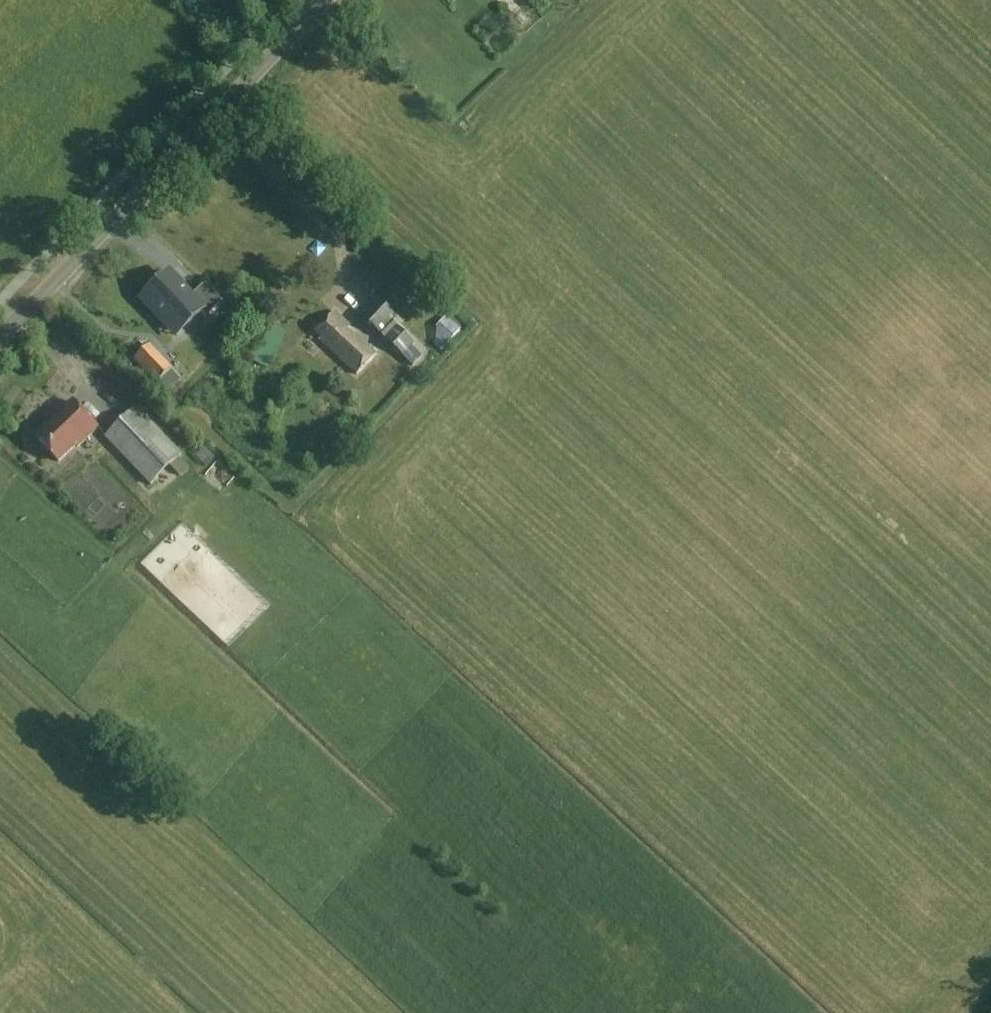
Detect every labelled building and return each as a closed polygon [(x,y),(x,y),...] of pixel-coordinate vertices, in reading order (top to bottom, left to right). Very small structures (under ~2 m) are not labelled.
[(192,297),(183,288),(169,273),(164,277),(145,295),(168,321),(180,333),(189,324),(201,313),(205,317),(221,302),(205,285),(192,297)] [(381,336),(398,317),(378,299),(361,318),(381,336)] [(357,375),(376,355),(348,328),(350,326),(335,311),(316,332),(322,338),(320,341),(357,375)] [(397,327),(385,340),(414,366),(423,357),(412,347),(415,343),(397,327)] [(125,349),(156,384),(172,369),(149,343),(148,345),(140,336),(125,349)] [(78,447),(98,428),(73,402),(35,437),(59,462),(76,446),(78,447)] [(151,485),(170,466),(179,476),(188,467),(179,458),(181,456),(136,408),(106,437),(151,485)]
